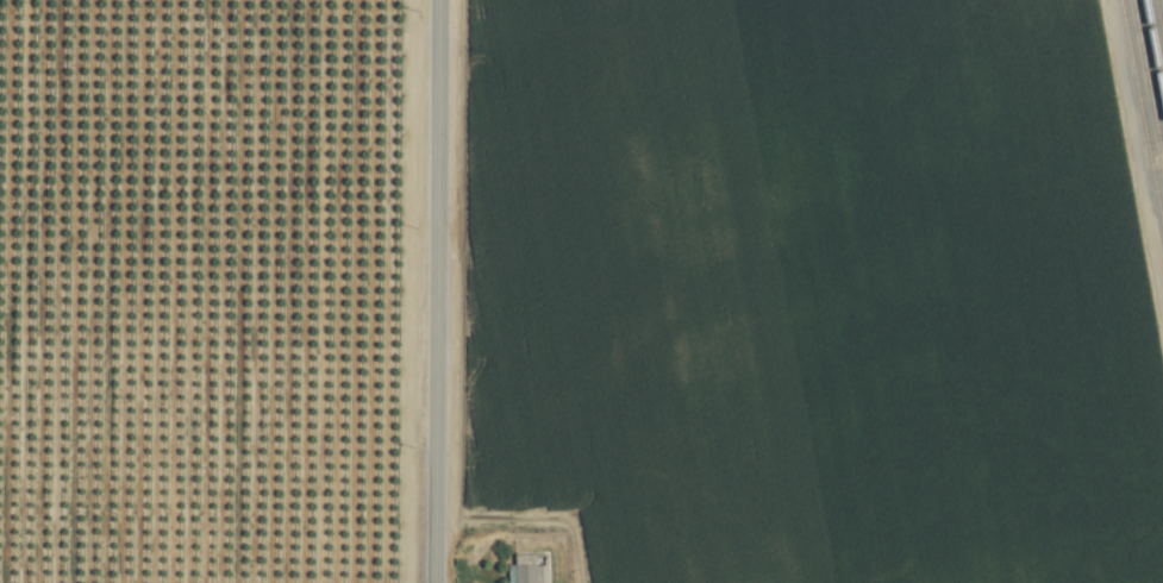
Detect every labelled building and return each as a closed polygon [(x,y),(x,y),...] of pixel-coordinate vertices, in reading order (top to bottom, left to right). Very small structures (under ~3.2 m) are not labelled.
[(516,563),(516,582),(549,582),(549,563),(516,563)]
